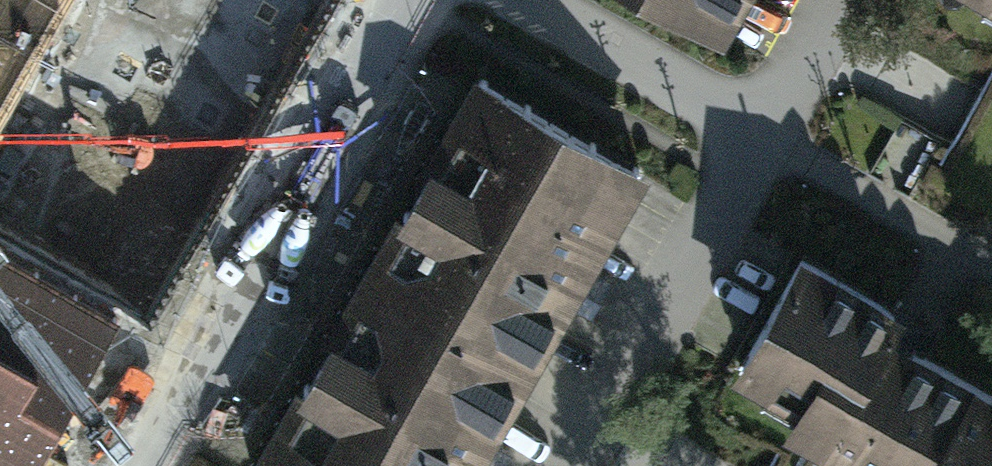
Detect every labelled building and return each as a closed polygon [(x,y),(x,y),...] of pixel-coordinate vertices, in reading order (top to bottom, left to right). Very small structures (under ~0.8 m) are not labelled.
[(53,5),(56,0),(0,0),(0,99),(53,5)] [(53,5),(189,75),(232,0),(56,0),(53,5)] [(717,31),(735,0),(662,0),(717,31)] [(370,279),(524,368),(637,171),(483,81),(370,279)] [(972,384),(909,348),(907,336),(887,326),(895,313),(801,260),(741,367),(773,386),(778,378),(809,395),(791,426),(864,465),(926,465),(972,384)] [(116,341),(0,275),(0,465),(44,465),(116,341)] [(370,279),(262,465),(467,465),(524,368),(370,279)] [(926,465),(991,465),(991,396),(972,384),(926,465)]
